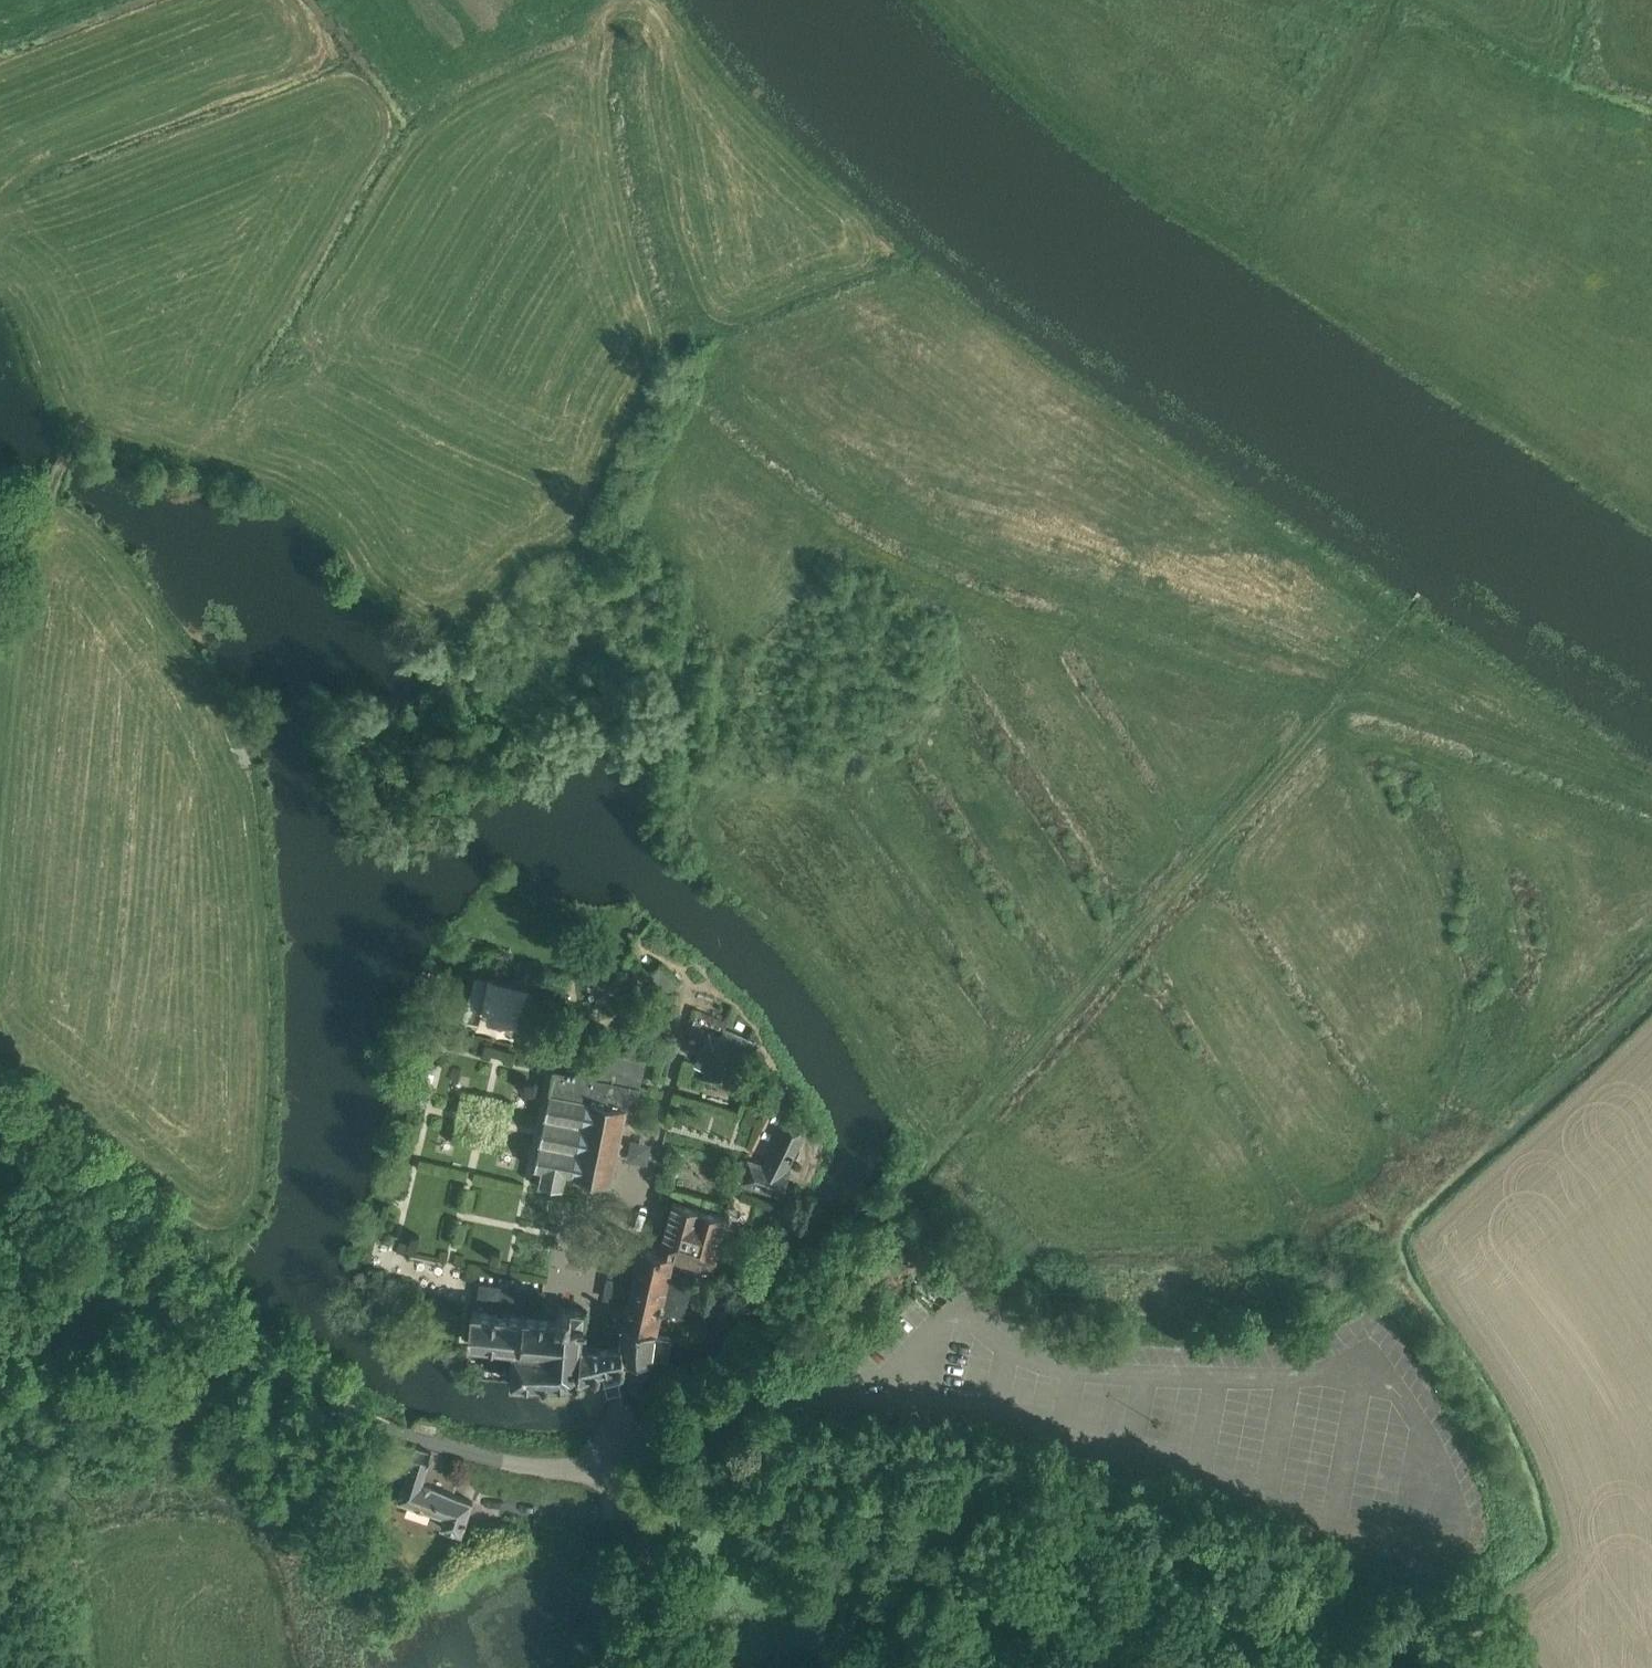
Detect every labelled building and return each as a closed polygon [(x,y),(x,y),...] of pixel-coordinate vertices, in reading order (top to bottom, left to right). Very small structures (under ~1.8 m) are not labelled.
[(680,981),(661,964),(651,975),(670,992),(680,981)] [(695,1067),(703,1070),(700,1078),(735,1091),(754,1041),(724,1028),(721,1036),(710,1031),(695,1067)] [(611,1184),(611,1183),(624,1119),(626,1109),(635,1111),(640,1086),(645,1059),(588,1048),(581,1075),(555,1070),(550,1094),(549,1096),(550,1096),(546,1116),(545,1116),(545,1118),(546,1118),(545,1119),(544,1122),(545,1122),(541,1142),(540,1141),(540,1144),(541,1144),(540,1145),(539,1147),(540,1147),(536,1167),(535,1167),(535,1169),(537,1170),(537,1169),(543,1170),(541,1183),(540,1183),(540,1185),(542,1185),(562,1189),(564,1190),(564,1188),(564,1187),(566,1175),(573,1176),(574,1177),(611,1184)] [(809,1128),(786,1118),(764,1163),(748,1159),(741,1183),(784,1196),(791,1171),(790,1171),(809,1128)] [(625,1360),(625,1358),(652,1359),(652,1355),(668,1357),(671,1334),(655,1333),(673,1256),(712,1266),(726,1216),(673,1201),(659,1251),(640,1246),(621,1324),(621,1344),(605,1343),(582,1343),(585,1311),(560,1309),(557,1314),(556,1320),(472,1311),(468,1341),(513,1346),(512,1380),(529,1381),(579,1379),(592,1371),(596,1375),(599,1374),(601,1371),(610,1370),(624,1368),(626,1365),(624,1360),(625,1360)] [(948,1281),(964,1265),(957,1257),(940,1273),(948,1281)] [(432,1452),(396,1441),(392,1455),(410,1463),(398,1500),(444,1516),(441,1526),(462,1534),(473,1501),(422,1484),(432,1452)]
